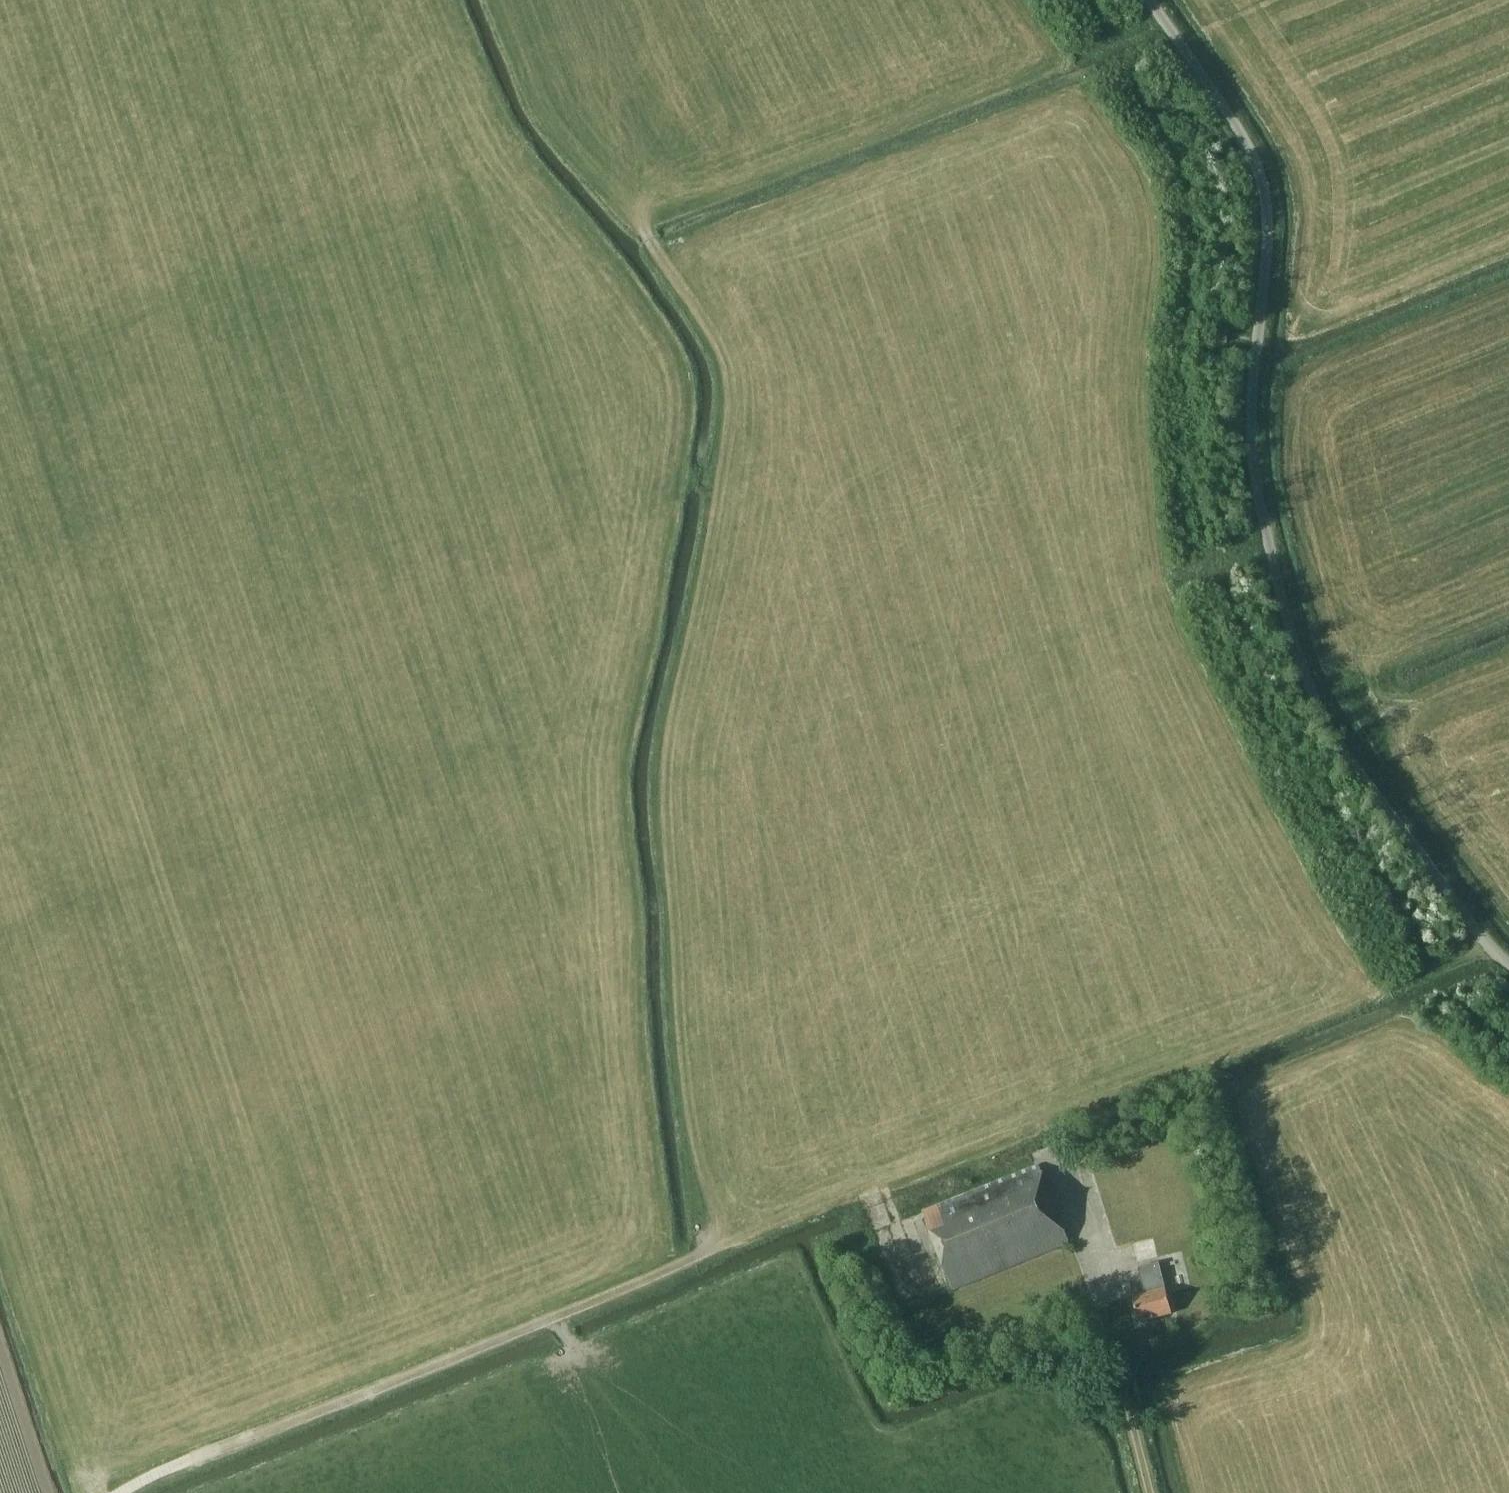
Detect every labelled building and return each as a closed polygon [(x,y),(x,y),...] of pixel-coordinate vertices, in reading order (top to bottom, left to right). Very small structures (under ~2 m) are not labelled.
[(1216,342),(1226,343),(1228,329),(1218,328),(1216,342)] [(1070,1243),(1039,1165),(923,1212),(953,1289),(1070,1243)] [(1172,1314),(1160,1263),(1140,1268),(1146,1295),(1133,1298),(1139,1322),(1172,1314)]
